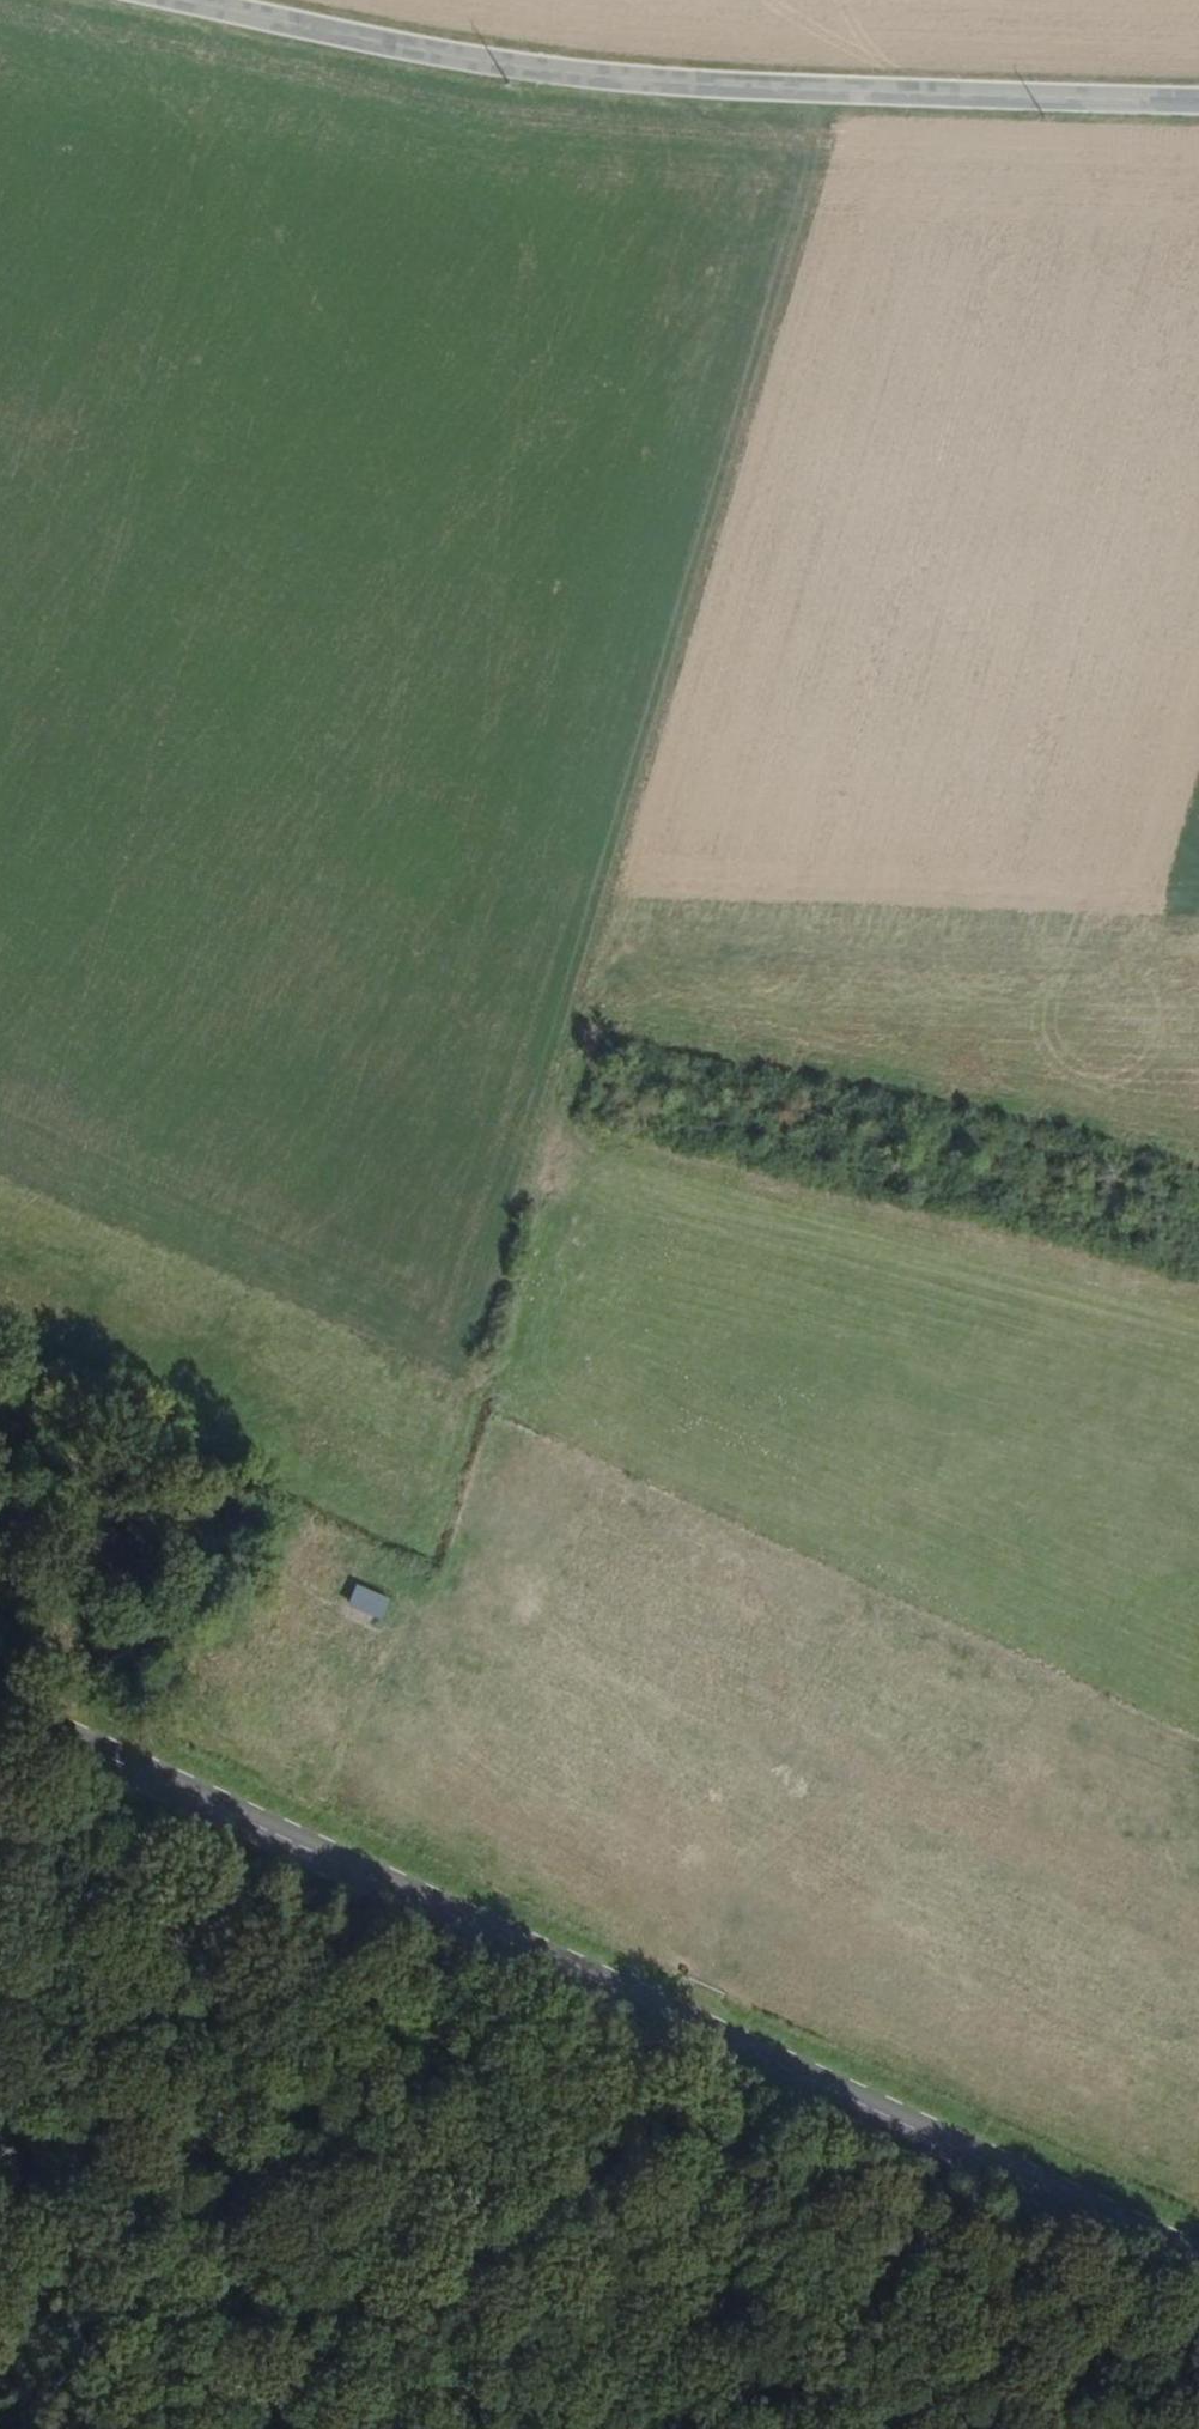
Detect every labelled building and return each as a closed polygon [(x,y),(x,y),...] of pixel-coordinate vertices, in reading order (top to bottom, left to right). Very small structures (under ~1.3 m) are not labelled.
[(385,1623),(394,1601),(359,1586),(350,1608),(385,1623)]
